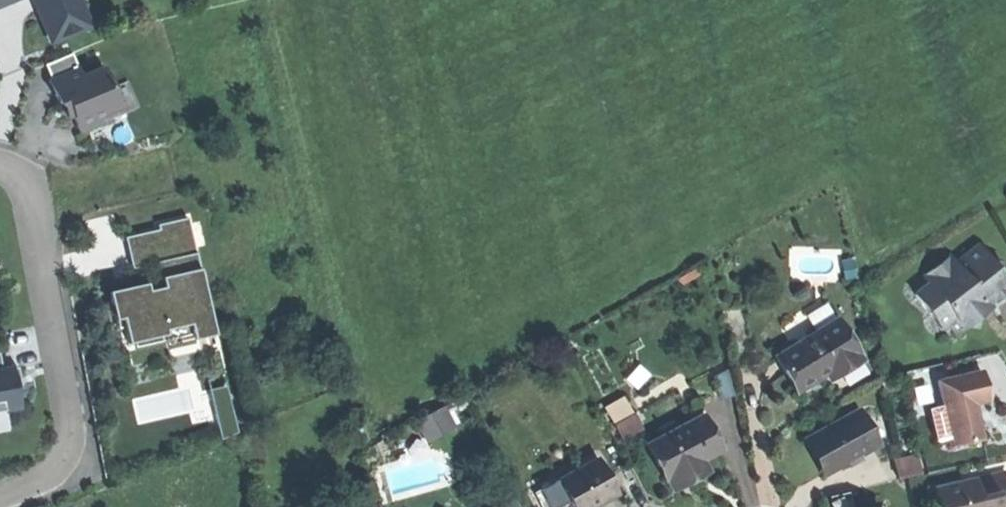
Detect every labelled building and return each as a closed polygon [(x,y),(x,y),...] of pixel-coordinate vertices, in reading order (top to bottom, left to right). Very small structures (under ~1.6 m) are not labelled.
[(42,13),(53,40),(89,25),(79,0),(36,0),(42,13)] [(73,52),(46,63),(52,79),(50,80),(59,104),(62,103),(68,100),(74,114),(81,131),(103,122),(100,115),(121,106),(105,67),(83,76),(73,52)] [(68,117),(74,114),(68,100),(62,103),(65,111),(68,117)] [(123,317),(129,342),(168,334),(167,329),(191,324),(212,319),(191,215),(159,222),(160,228),(126,235),(133,267),(159,262),(164,287),(150,290),(111,298),(113,308),(116,319),(123,317)] [(944,302),(956,317),(950,321),(958,332),(969,324),(980,325),(980,316),(985,312),(978,303),(985,297),(992,307),(1005,296),(1005,276),(1002,271),(1004,266),(1000,261),(995,263),(980,244),(958,261),(951,253),(924,274),(930,283),(916,294),(931,313),(944,302)] [(109,289),(111,298),(150,290),(148,281),(109,289)] [(992,307),(998,314),(1005,308),(1005,296),(992,307)] [(989,309),(992,307),(985,297),(978,303),(985,312),(989,309)] [(942,327),(950,321),(956,317),(944,302),(931,313),(942,327)] [(216,335),(212,319),(191,324),(194,339),(216,335)] [(775,358),(795,391),(825,372),(833,367),(837,373),(861,359),(837,319),(775,358)] [(21,407),(18,388),(14,367),(3,369),(0,370),(0,411),(21,407)] [(18,367),(14,367),(18,388),(22,387),(18,367)] [(828,379),(837,373),(833,367),(825,372),(827,376),(828,379)] [(957,445),(986,439),(981,418),(978,404),(993,401),(987,371),(943,381),(948,404),(955,435),(957,445)] [(624,438),(645,428),(629,395),(608,405),(624,438)] [(940,438),(955,435),(948,404),(933,407),(940,438)] [(421,417),(430,434),(451,423),(441,406),(421,417)] [(816,463),(824,478),(879,449),(861,415),(806,445),(816,463)] [(647,444),(664,477),(668,475),(673,485),(692,476),(687,466),(701,459),(719,450),(702,417),(647,444)] [(900,476),(924,473),(920,453),(897,457),(900,476)] [(572,506),(590,506),(598,502),(615,493),(595,457),(557,479),(572,506)] [(706,469),(701,459),(687,466),(692,476),(699,472),(706,469)] [(937,488),(941,506),(1004,506),(1001,493),(1005,492),(1005,472),(976,478),(977,483),(964,486),(963,481),(937,488)] [(500,506),(518,506),(511,491),(500,506)]
